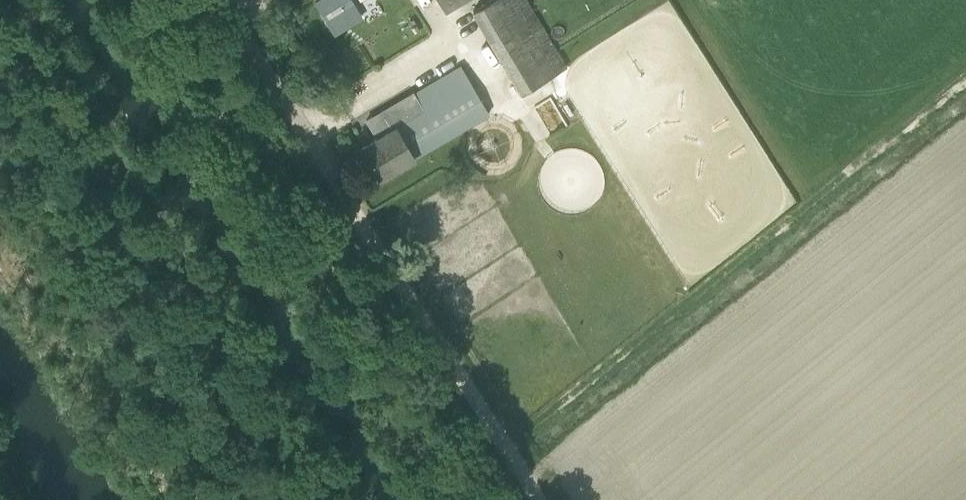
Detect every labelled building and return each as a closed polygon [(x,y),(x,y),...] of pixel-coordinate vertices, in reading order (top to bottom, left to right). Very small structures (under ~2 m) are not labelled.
[(314,1),(326,20),(354,2),(352,0),(316,0),(314,1)] [(447,10),(464,0),(440,0),(447,10)] [(522,93),(566,67),(527,0),(491,0),(473,11),(522,93)] [(377,137),(362,146),(380,177),(423,152),(489,113),(461,65),(378,114),(367,120),(377,137)]
